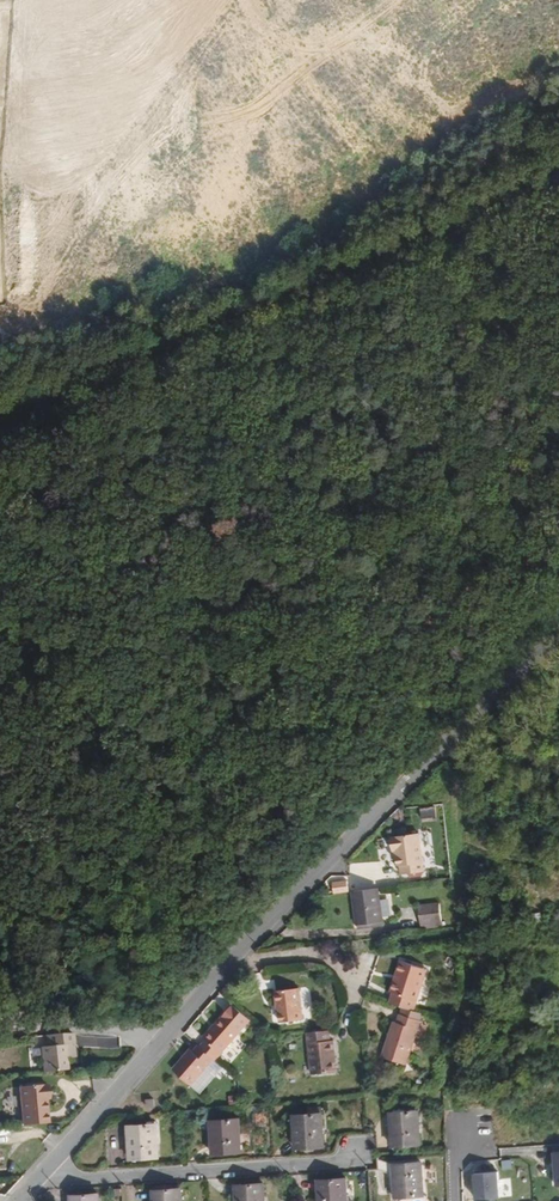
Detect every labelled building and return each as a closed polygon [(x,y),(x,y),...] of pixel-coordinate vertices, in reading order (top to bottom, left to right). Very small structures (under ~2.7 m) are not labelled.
[(426,873),(420,835),(393,838),(394,852),(395,852),(398,852),(398,858),(399,867),(402,867),(403,876),(426,873)] [(384,927),(379,890),(354,893),(359,930),(384,927)] [(444,923),(441,905),(420,908),(422,926),(444,923)] [(419,1009),(432,968),(405,959),(401,971),(405,971),(398,990),(395,1001),(419,1009)] [(398,990),(405,971),(401,971),(395,989),(398,990)] [(306,1017),(303,985),(275,988),(276,1001),(279,1001),(280,1019),(306,1017)] [(218,1059),(242,1032),(223,1014),(203,1035),(206,1038),(202,1043),(217,1057),(218,1059)] [(410,1065),(424,1021),(401,1014),(399,1022),(396,1021),(384,1057),(410,1065)] [(340,1072),(337,1039),(333,1039),(332,1029),(309,1031),(313,1074),(340,1072)] [(79,1056),(77,1036),(62,1035),(48,1036),(49,1045),(43,1046),(45,1071),(69,1068),(67,1057),(79,1056)] [(192,1083),(217,1057),(202,1043),(200,1042),(194,1049),(192,1048),(174,1067),(192,1083)] [(53,1122),(49,1084),(21,1087),(25,1125),(53,1122)] [(420,1144),(418,1111),(389,1112),(391,1146),(420,1144)] [(323,1145),(321,1112),(292,1115),(294,1147),(323,1145)] [(240,1151),(238,1119),(209,1121),(211,1153),(240,1151)] [(157,1156),(155,1124),(127,1125),(129,1157),(157,1156)] [(497,1161),(473,1163),(473,1171),(498,1169),(497,1161)] [(422,1195),(420,1163),(392,1165),(394,1197),(422,1195)] [(499,1171),(475,1173),(477,1199),(501,1197),(499,1171)] [(348,1177),(320,1179),(321,1200),(349,1200),(348,1177)] [(262,1184),(234,1185),(235,1200),(263,1200),(262,1184)] [(178,1189),(148,1190),(149,1200),(179,1200),(178,1189)]
